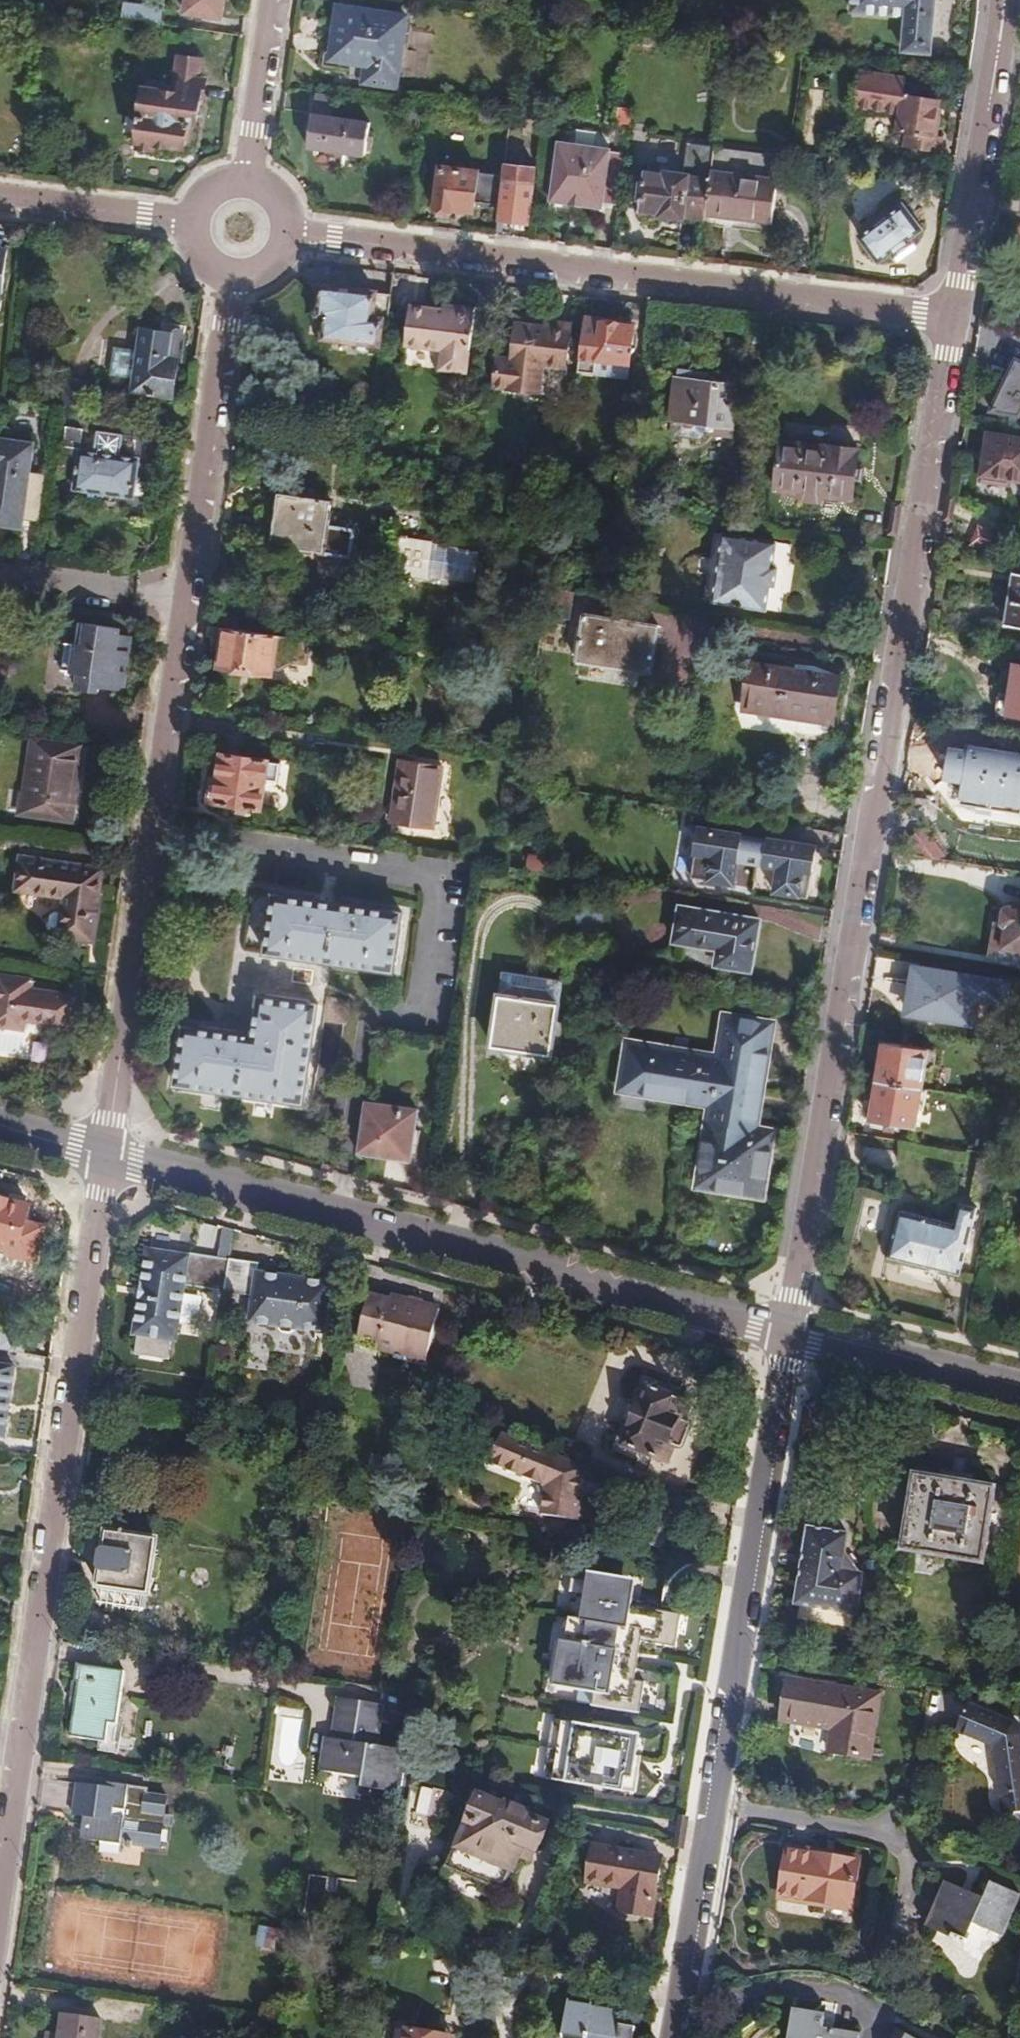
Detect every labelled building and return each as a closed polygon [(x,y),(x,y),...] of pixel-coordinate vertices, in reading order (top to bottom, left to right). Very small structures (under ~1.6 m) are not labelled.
[(185,14),(220,19),(223,0),(187,0),(185,14)] [(852,12),(907,17),(905,51),(932,53),(936,0),(853,0),(852,12)] [(124,19),(163,21),(164,4),(124,2),(124,19)] [(367,65),(369,65),(399,69),(406,15),(338,7),(331,61),(367,65)] [(145,88),(137,143),(143,143),(145,148),(152,149),(157,145),(187,149),(188,144),(192,141),(194,138),(201,98),(206,99),(210,79),(203,78),(206,59),(181,56),(176,91),(166,90),(167,86),(160,85),(161,81),(149,80),(148,89),(145,88)] [(369,65),(367,65),(365,82),(397,86),(399,69),(369,65)] [(852,108),(857,108),(862,69),(857,69),(852,108)] [(862,69),(857,108),(900,113),(898,130),(907,132),(905,147),(940,152),(941,137),(935,135),(940,97),(902,93),(905,75),(862,69)] [(411,117),(421,117),(423,103),(413,102),(411,117)] [(313,115),(309,147),(367,155),(371,123),(313,115)] [(687,146),(714,149),(715,140),(688,137),(687,146)] [(773,155),(763,154),(714,149),(710,178),(709,183),(704,219),(704,222),(772,231),(780,179),(770,179),(773,155)] [(619,204),(625,161),(610,158),(610,155),(559,150),(553,200),(605,206),(606,202),(619,204)] [(833,166),(834,155),(827,154),(826,165),(833,166)] [(505,175),(501,205),(506,206),(504,220),(532,223),(539,165),(507,162),(505,175)] [(477,202),(501,205),(505,175),(480,172),(480,170),(441,166),(436,206),(441,207),(441,210),(450,211),(453,208),(476,211),(477,202)] [(709,183),(710,178),(687,175),(688,173),(665,170),(665,173),(645,170),(644,184),(641,184),(639,198),(642,198),(640,211),(704,219),(709,183)] [(857,233),(878,260),(890,251),(894,257),(910,243),(908,238),(920,228),(900,200),(857,233)] [(386,326),(390,294),(322,286),(320,307),(327,307),(324,337),(379,344),(382,326),(386,326)] [(409,306),(404,346),(442,351),(439,369),(465,373),(474,313),(409,306)] [(584,319),(577,371),(593,373),(595,361),(627,364),(633,326),(584,319)] [(549,324),(547,330),(547,333),(569,336),(571,327),(549,324)] [(494,389),(534,394),(538,366),(544,367),(565,370),(569,336),(547,333),(547,330),(517,327),(512,361),(498,359),(494,389)] [(135,378),(133,393),(174,397),(179,361),(182,361),(185,336),(141,330),(139,350),(135,378)] [(135,378),(139,350),(116,347),(113,375),(135,378)] [(981,412),(1013,418),(1019,407),(1019,366),(1008,360),(981,412)] [(538,366),(534,394),(539,395),(544,367),(538,366)] [(676,367),(670,407),(708,413),(706,422),(730,426),(738,375),(676,367)] [(67,425),(62,456),(79,458),(75,487),(133,495),(139,455),(120,453),(123,431),(98,428),(96,450),(80,448),(83,427),(67,425)] [(988,429),(980,476),(1006,480),(1007,474),(1019,476),(1019,434),(988,429)] [(861,447),(781,434),(773,481),(791,484),(796,491),(819,494),(824,489),(854,494),(857,476),(860,477),(862,465),(858,464),(861,447)] [(39,522),(46,472),(31,470),(33,451),(9,448),(10,440),(0,439),(0,517),(22,520),(39,522)] [(9,448),(33,451),(34,443),(10,440),(9,448)] [(520,478),(519,488),(536,491),(537,480),(530,478),(520,478)] [(272,548),(340,557),(351,559),(355,533),(330,529),(333,503),(300,498),(299,504),(279,501),(278,510),(272,509),(261,518),(260,530),(266,541),(273,541),(272,548)] [(22,520),(0,517),(0,526),(20,528),(22,520)] [(404,523),(397,577),(431,581),(438,533),(412,529),(412,524),(404,523)] [(508,530),(501,580),(527,583),(534,533),(508,530)] [(714,535),(704,601),(782,610),(791,546),(714,535)] [(1009,624),(1019,626),(1019,572),(1016,571),(1009,624)] [(573,596),(546,592),(542,614),(541,620),(568,624),(573,596)] [(583,619),(576,665),(651,675),(657,630),(583,619)] [(63,641),(59,670),(77,672),(74,688),(95,691),(96,685),(122,688),(130,634),(118,633),(120,626),(77,621),(74,642),(63,641)] [(209,625),(207,634),(217,635),(218,626),(209,625)] [(276,635),(218,626),(217,635),(215,646),(221,646),(215,691),(258,698),(262,674),(270,675),(276,635)] [(1007,713),(1019,716),(1019,665),(1014,664),(1007,713)] [(753,665),(745,711),(833,723),(839,678),(753,665)] [(24,737),(17,792),(24,792),(20,813),(70,820),(80,745),(24,737)] [(403,761),(394,826),(435,832),(444,768),(403,761)] [(213,791),(209,816),(262,823),(267,793),(276,795),(279,777),(269,775),(270,772),(223,766),(219,792),(213,791)] [(914,846),(911,854),(951,860),(924,826),(908,839),(914,846)] [(773,894),(807,899),(815,847),(765,840),(765,841),(741,837),(741,836),(697,830),(693,858),(695,858),(691,880),(707,882),(707,884),(734,888),(738,864),(777,870),(773,894)] [(20,858),(15,897),(63,903),(57,943),(97,949),(108,871),(20,858)] [(265,954),(357,968),(394,973),(403,914),(275,893),(265,954)] [(993,957),(1019,961),(1019,904),(1012,903),(1005,909),(1003,922),(999,922),(993,957)] [(681,909),(676,945),(728,953),(725,968),(752,973),(759,921),(681,909)] [(504,958),(500,981),(553,989),(557,966),(504,958)] [(917,962),(908,1015),(994,1030),(998,1009),(1013,1012),(1019,980),(917,962)] [(0,978),(0,1024),(27,1028),(29,1018),(74,1024),(78,994),(34,988),(35,979),(0,975),(0,978)] [(500,981),(494,1024),(547,1032),(553,989),(500,981)] [(319,1005),(259,995),(253,1035),(184,1026),(175,1085),(304,1104),(319,1005)] [(738,1022),(731,1062),(764,1066),(771,1027),(738,1022)] [(882,1040),(876,1081),(923,1088),(926,1069),(931,1070),(937,1065),(939,1055),(934,1049),(882,1040)] [(1013,1058),(1014,1048),(993,1045),(991,1054),(1013,1058)] [(622,1090),(711,1104),(717,1060),(629,1048),(622,1090)] [(717,1060),(711,1104),(757,1111),(764,1066),(731,1062),(717,1060)] [(924,1110),(927,1089),(923,1088),(876,1081),(870,1120),(916,1127),(919,1109),(924,1110)] [(365,1103),(358,1152),(410,1159),(417,1110),(365,1103)] [(757,1111),(711,1104),(698,1185),(761,1195),(770,1134),(754,1132),(757,1111)] [(975,1194),(990,1196),(994,1173),(997,1155),(980,1152),(975,1194)] [(11,1250),(22,1205),(0,1200),(0,1248),(11,1250)] [(899,1231),(893,1276),(954,1285),(964,1225),(951,1223),(948,1237),(899,1231)] [(183,1283),(228,1290),(233,1258),(226,1258),(226,1256),(189,1251),(188,1254),(151,1249),(138,1333),(142,1333),(139,1353),(169,1357),(172,1337),(175,1338),(183,1283)] [(233,1258),(228,1290),(257,1294),(253,1322),(279,1325),(285,1332),(294,1333),(300,1328),(326,1333),(334,1284),(260,1272),(261,1262),(233,1258)] [(374,1298),(362,1345),(382,1350),(392,1353),(415,1359),(420,1360),(432,1363),(445,1311),(429,1307),(427,1310),(413,1307),(414,1303),(397,1298),(396,1302),(374,1298)] [(415,1299),(414,1303),(413,1307),(427,1310),(429,1307),(429,1302),(415,1299)] [(382,1350),(362,1345),(360,1353),(380,1359),(382,1350)] [(415,1359),(392,1353),(390,1359),(414,1365),(415,1359)] [(432,1363),(420,1360),(418,1366),(430,1370),(432,1363)] [(0,1365),(0,1434),(6,1435),(16,1367),(0,1365)] [(624,1441),(623,1445),(666,1463),(674,1444),(681,1448),(691,1424),(684,1421),(692,1403),(650,1384),(648,1387),(642,1387),(638,1397),(642,1401),(631,1427),(625,1428),(620,1438),(624,1441)] [(503,1437),(491,1467),(548,1489),(544,1516),(579,1522),(588,1471),(503,1437)] [(325,1453),(327,1444),(313,1442),(311,1451),(325,1453)] [(901,1550),(981,1564),(993,1489),(971,1484),(972,1478),(962,1476),(965,1464),(951,1461),(948,1474),(939,1472),(938,1479),(914,1475),(901,1550)] [(334,1517),(337,1500),(319,1497),(317,1514),(334,1517)] [(810,1526),(797,1603),(855,1612),(862,1572),(857,1571),(846,1552),(850,1533),(810,1526)] [(104,1568),(98,1603),(149,1609),(150,1593),(154,1594),(162,1538),(108,1531),(106,1548),(102,1551),(101,1565),(104,1568)] [(578,1577),(560,1682),(595,1687),(593,1704),(641,1712),(645,1681),(635,1679),(641,1641),(677,1647),(682,1615),(621,1604),(624,1584),(578,1577)] [(73,1736),(102,1740),(108,1740),(110,1724),(118,1725),(126,1671),(79,1664),(76,1682),(82,1683),(73,1736)] [(790,1678),(783,1718),(832,1727),(828,1750),(868,1757),(879,1693),(790,1678)] [(330,1740),(325,1772),(367,1779),(366,1787),(398,1791),(404,1749),(380,1746),(386,1706),(342,1700),(336,1740),(330,1740)] [(959,1732),(993,1746),(996,1751),(1003,1817),(1019,1816),(1019,1734),(1016,1728),(970,1707),(959,1732)] [(292,1768),(294,1713),(270,1712),(268,1767),(292,1768)] [(639,1792),(646,1732),(541,1719),(533,1779),(639,1792)] [(108,1740),(102,1740),(100,1757),(119,1759),(124,1726),(118,1725),(110,1724),(108,1740)] [(107,1780),(106,1787),(116,1788),(116,1794),(126,1796),(127,1782),(107,1780)] [(80,1836),(84,1837),(88,1813),(74,1812),(77,1783),(63,1781),(58,1821),(82,1823),(80,1836)] [(88,1813),(84,1837),(102,1839),(102,1836),(122,1838),(121,1842),(141,1845),(142,1842),(160,1845),(166,1795),(147,1792),(148,1785),(127,1782),(126,1796),(116,1794),(116,1788),(106,1787),(77,1783),(74,1812),(88,1813)] [(504,1891),(520,1853),(527,1838),(539,1843),(548,1820),(483,1793),(462,1845),(457,1843),(446,1866),(504,1891)] [(527,1838),(520,1853),(532,1858),(539,1843),(527,1838)] [(790,1845),(782,1893),(851,1906),(859,1857),(790,1845)] [(662,1858),(595,1847),(589,1880),(623,1887),(620,1911),(652,1917),(662,1858)] [(971,1926),(993,1935),(1011,1892),(980,1878),(973,1894),(944,1881),(925,1929),(963,1945),(971,1926)] [(1011,1892),(993,1935),(999,1938),(1018,1895),(1011,1892)] [(264,1928),(262,1937),(276,1938),(286,1940),(287,1932),(264,1928)] [(276,1938),(262,1937),(261,1947),(274,1949),(276,1938)] [(573,2001),(567,2036),(581,2037),(635,2037),(637,2027),(617,2024),(619,2008),(573,2001)] [(846,2034),(823,2030),(825,2018),(794,2012),(789,2037),(858,2037),(858,2036),(846,2034)] [(103,2018),(66,2013),(65,2014),(61,2014),(60,2026),(64,2027),(63,2031),(62,2037),(100,2037),(103,2018)] [(409,2028),(397,2026),(395,2037),(408,2037),(409,2028)] [(408,2037),(455,2037),(455,2036),(409,2028),(408,2037)] [(63,2031),(51,2029),(49,2037),(62,2037),(63,2031)]
